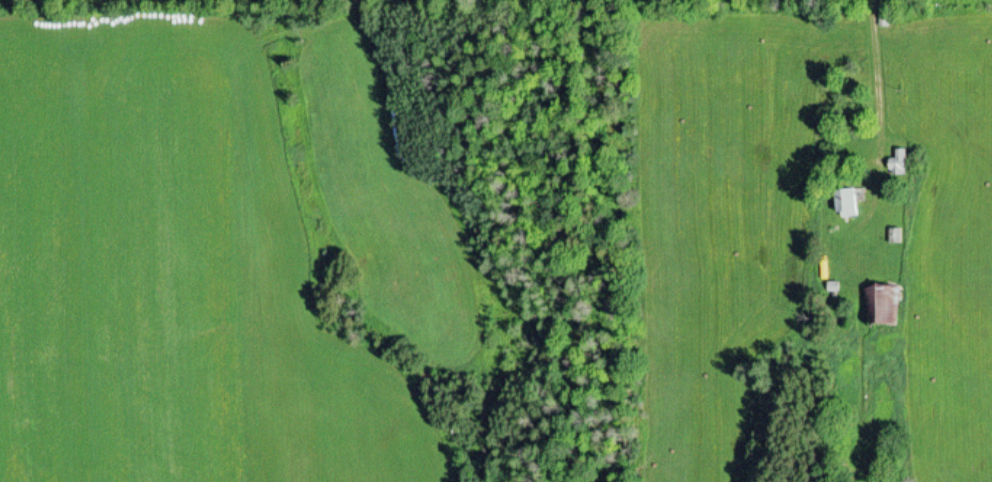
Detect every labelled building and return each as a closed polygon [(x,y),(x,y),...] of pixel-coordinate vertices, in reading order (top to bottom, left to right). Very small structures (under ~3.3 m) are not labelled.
[(855,218),(855,192),(833,192),(833,218),(855,218)]
